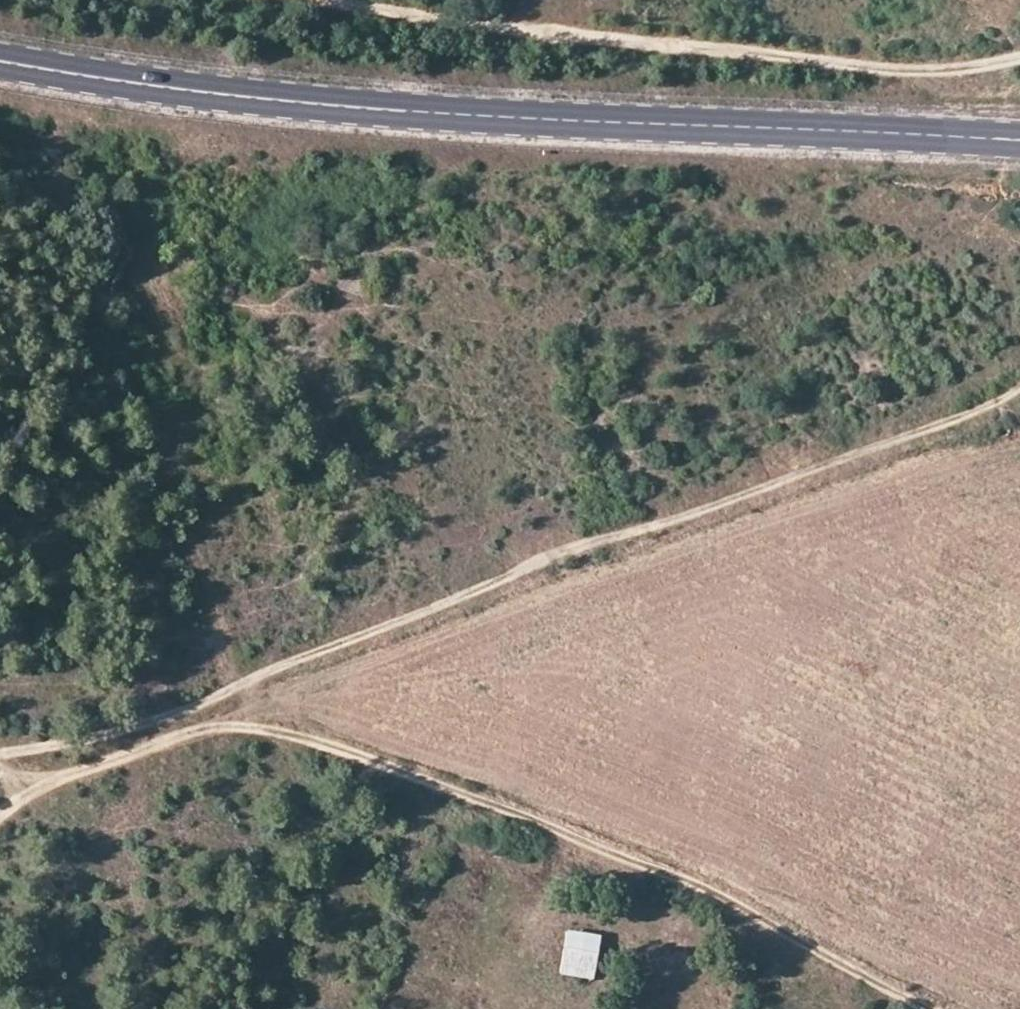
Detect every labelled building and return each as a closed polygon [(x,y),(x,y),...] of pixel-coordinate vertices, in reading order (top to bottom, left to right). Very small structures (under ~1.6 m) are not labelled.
[(564,927),(561,972),(595,975),(598,929),(564,927)]
